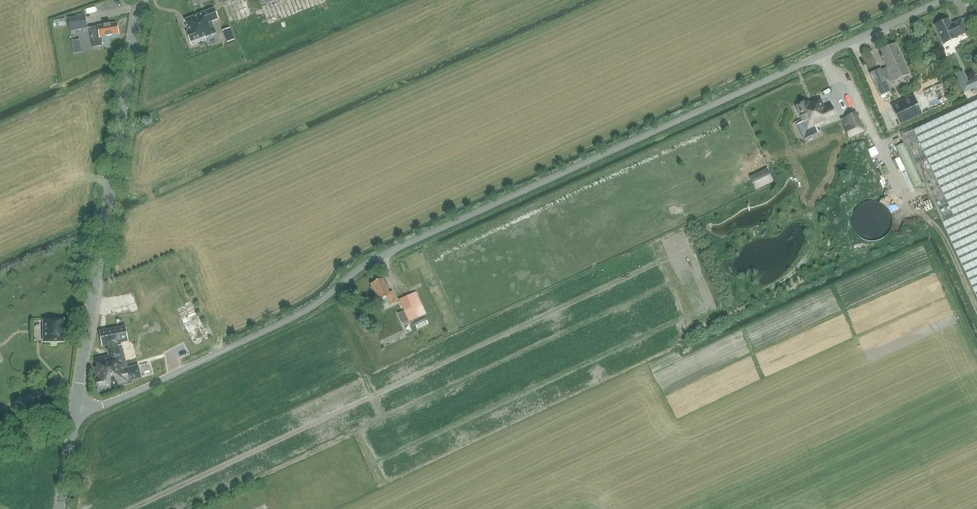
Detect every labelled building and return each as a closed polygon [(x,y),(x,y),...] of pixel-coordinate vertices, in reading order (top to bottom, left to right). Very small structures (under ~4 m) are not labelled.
[(97,9),(121,4),(120,0),(110,0),(96,3),(97,9)] [(187,32),(191,45),(205,39),(205,37),(216,33),(211,22),(218,19),(214,9),(185,20),(188,26),(186,26),(188,32),(187,32)] [(71,31),(87,28),(85,15),(68,18),(71,31)] [(934,26),(943,45),(958,38),(957,38),(968,33),(962,19),(951,24),(949,19),(934,26)] [(93,47),(97,46),(102,45),(101,38),(119,35),(117,23),(89,27),(93,47)] [(896,43),(879,51),(887,67),(882,70),(881,69),(870,74),(880,96),(891,90),(887,81),(892,78),(893,82),(911,73),(896,43)] [(976,87),(976,77),(968,81),(963,71),(955,75),(961,86),(956,88),(960,95),(964,93),(976,87)] [(896,126),(952,101),(943,82),(887,108),(896,126)] [(907,130),(976,282),(976,97),(907,130)] [(814,102),(809,104),(808,102),(797,108),(803,122),(807,131),(815,127),(833,119),(832,116),(834,115),(836,117),(835,114),(832,107),(825,111),(820,100),(814,103),(814,102)] [(856,113),(845,117),(849,126),(844,128),(848,138),(864,131),(856,113)] [(789,140),(797,138),(795,132),(788,134),(789,140)] [(897,142),(890,145),(893,153),(900,151),(897,142)] [(869,165),(874,176),(878,174),(873,163),(869,165)] [(833,165),(822,168),(824,174),(835,171),(833,165)] [(755,190),(773,182),(769,173),(751,181),(755,190)] [(879,192),(887,188),(882,177),(874,181),(879,192)] [(855,232),(859,237),(865,240),(871,241),(877,240),(883,237),(887,233),(890,228),(892,222),(891,216),(889,211),(886,206),(881,202),(875,201),(869,200),(863,202),(857,206),(853,212),(851,219),(852,225),(855,232)] [(390,293),(383,279),(370,285),(378,302),(386,298),(389,305),(398,302),(393,291),(390,293)] [(409,321),(427,314),(416,292),(399,300),(409,321)] [(43,319),(43,326),(43,342),(66,342),(65,319),(43,319)] [(125,325),(100,331),(99,332),(103,346),(110,345),(111,348),(107,349),(109,356),(95,359),(97,367),(94,368),(97,378),(95,378),(98,391),(132,383),(131,380),(141,378),(138,366),(127,369),(122,345),(118,346),(118,343),(128,341),(125,325)] [(199,331),(186,335),(188,343),(202,339),(199,331)] [(139,354),(149,351),(148,345),(137,348),(139,354)]
